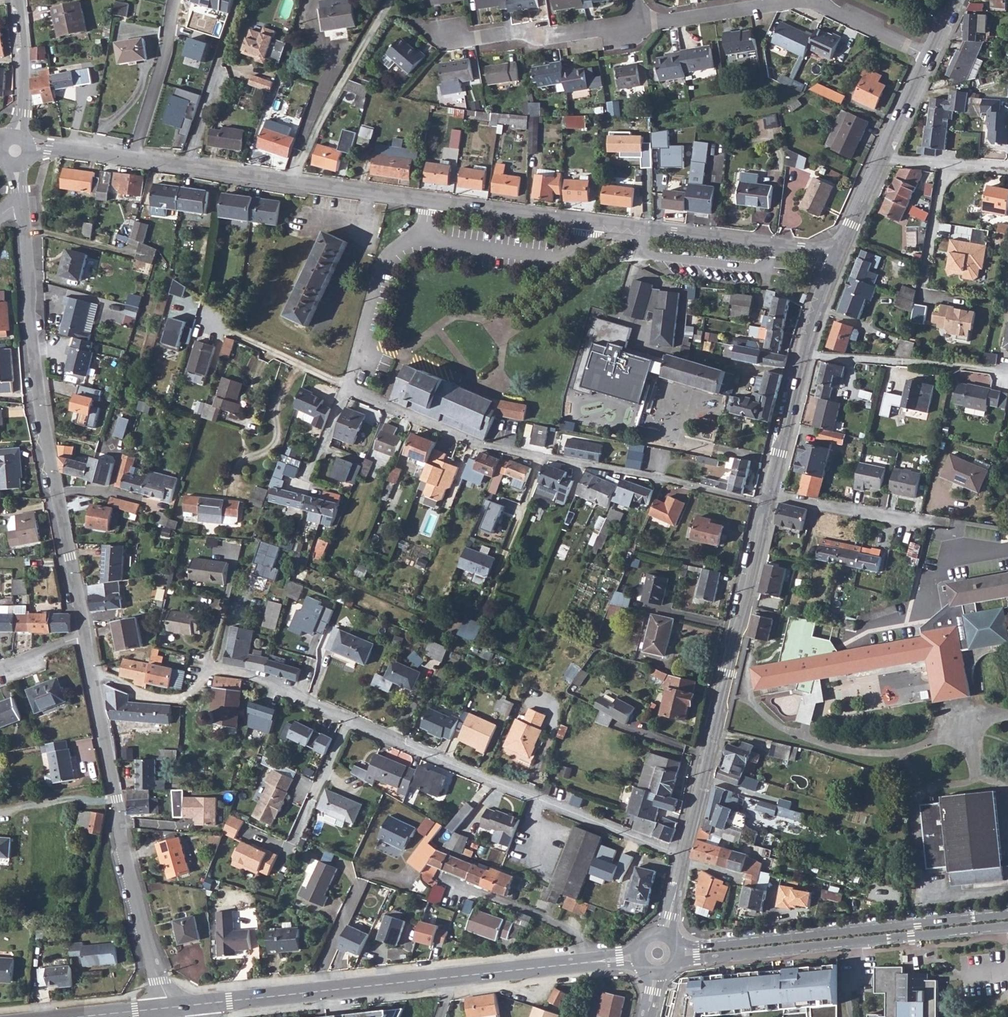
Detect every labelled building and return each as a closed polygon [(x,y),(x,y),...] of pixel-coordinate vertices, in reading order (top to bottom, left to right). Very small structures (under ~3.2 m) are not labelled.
[(192,8),(220,16),(226,19),(230,12),(234,0),(194,0),(192,8)] [(322,1),(327,31),(356,25),(352,3),(336,6),(334,0),(327,0),(322,1)] [(512,6),(513,11),(521,10),(521,8),(542,5),(541,0),(511,0),(512,6)] [(587,0),(557,0),(558,9),(579,6),(580,9),(588,7),(587,0)] [(995,9),(1007,10),(1007,3),(1007,0),(996,0),(995,9)] [(116,1),(114,14),(127,16),(129,3),(116,1)] [(81,2),(53,8),(59,37),(88,30),(81,2)] [(972,3),(969,12),(984,12),(984,4),(972,3)] [(967,32),(967,42),(978,42),(979,15),(968,14),(968,24),(967,32)] [(775,40),(806,57),(811,48),(818,34),(810,30),(809,32),(785,20),(775,40)] [(257,58),(256,60),(255,63),(264,65),(275,33),(263,29),(261,35),(250,31),(242,55),(251,58),(254,56),(257,58)] [(818,34),(811,48),(834,60),(844,38),(836,34),(835,36),(820,29),(818,34)] [(758,51),(756,39),(754,39),(753,30),(742,32),(742,33),(734,34),(733,31),(726,32),(729,55),(758,51)] [(405,35),(391,51),(385,58),(393,65),(399,59),(413,71),(429,54),(422,48),(421,50),(405,35)] [(146,57),(142,37),(116,43),(119,63),(146,57)] [(283,62),(288,42),(274,38),(270,58),(283,62)] [(956,79),(952,86),(968,81),(979,58),(975,56),(982,42),(978,42),(967,42),(966,41),(961,51),(959,50),(947,74),(956,79)] [(47,46),(31,47),(31,61),(40,60),(39,54),(49,53),(47,46)] [(701,48),(682,50),(682,52),(685,72),(703,69),(714,67),(712,49),(702,50),(701,48)] [(685,72),(682,52),(674,53),(674,55),(657,58),(660,80),(686,76),(685,72)] [(476,79),(473,57),(444,62),(447,82),(444,82),(446,93),(466,90),(464,80),(476,79)] [(519,60),(490,65),(492,83),(522,78),(519,60)] [(565,68),(564,60),(554,61),(555,63),(537,65),(539,80),(541,80),(542,85),(567,81),(565,68)] [(396,62),(392,68),(406,78),(410,72),(396,62)] [(632,66),(619,68),(622,88),(643,85),(640,63),(632,65),(632,66)] [(53,75),(56,90),(93,82),(90,67),(53,75)] [(574,67),(565,68),(567,81),(569,91),(591,88),(588,68),(575,70),(574,67)] [(865,77),(855,99),(875,109),(887,86),(879,82),(882,76),(866,68),(862,76),(865,77)] [(43,76),(32,78),(33,87),(34,94),(44,92),(46,101),(57,99),(56,90),(53,74),(52,69),(42,70),(43,76)] [(795,79),(785,74),(781,81),(792,86),(795,79)] [(251,77),(248,87),(269,94),(273,85),(251,77)] [(806,85),(795,79),(792,86),(803,92),(806,85)] [(351,80),(345,89),(357,93),(354,104),(364,107),(369,89),(370,86),(351,80)] [(818,84),(808,89),(842,104),(845,96),(818,84)] [(182,129),(180,136),(187,137),(202,95),(178,90),(176,97),(173,97),(164,124),(182,129)] [(926,125),(926,126),(929,126),(943,128),(945,118),(954,119),(955,111),(966,112),(968,98),(969,93),(951,91),(949,100),(931,98),(929,125),(926,125)] [(799,98),(789,106),(794,112),(804,104),(799,98)] [(968,98),(966,112),(972,116),(982,118),(982,113),(983,100),(968,98)] [(982,113),(989,113),(988,131),(989,132),(989,141),(993,146),(1001,146),(1001,145),(1007,146),(1007,114),(998,113),(999,101),(983,100),(982,113)] [(533,101),(527,102),(529,116),(536,116),(534,104),(533,101)] [(544,103),(534,104),(536,116),(547,116),(544,103)] [(621,104),(611,105),(612,115),(622,114),(621,104)] [(299,105),(296,115),(300,117),(304,106),(299,105)] [(844,110),(841,117),(847,119),(850,113),(844,110)] [(490,113),(477,111),(476,118),(492,120),(491,125),(498,126),(499,113),(490,113)] [(779,112),(767,114),(769,126),(782,124),(779,112)] [(528,116),(499,113),(499,123),(514,124),(514,128),(527,129),(528,116)] [(847,119),(841,117),(827,146),(850,158),(859,140),(861,141),(869,122),(850,113),(847,119)] [(588,115),(569,114),(568,127),(587,128),(588,115)] [(259,146),(289,157),(296,138),(289,136),(292,128),(269,120),(259,146)] [(360,143),(372,145),(375,126),(363,124),(360,143)] [(929,126),(926,126),(923,153),(936,155),(937,149),(946,149),(948,129),(943,128),(929,126)] [(212,130),(210,145),(243,149),(245,130),(223,127),(222,131),(212,130)] [(452,146),(461,147),(463,129),(453,128),(452,146)] [(668,129),(653,131),(653,147),(660,147),(669,147),(669,146),(668,129)] [(529,130),(529,142),(539,142),(539,130),(529,130)] [(632,133),(610,133),(609,154),(621,155),(621,159),(642,159),(643,169),(653,169),(652,144),(644,144),(644,137),(631,137),(632,133)] [(708,142),(694,140),(689,183),(702,185),(708,142)] [(539,142),(529,142),(528,151),(539,151),(539,142)] [(379,143),(377,154),(413,160),(412,170),(417,171),(420,150),(379,143)] [(319,144),(313,163),(338,170),(344,151),(319,144)] [(669,147),(660,147),(660,169),(683,168),(682,145),(669,146),(669,147)] [(789,148),(787,165),(798,166),(799,152),(789,148)] [(799,152),(798,166),(805,167),(807,155),(799,152)] [(413,160),(377,154),(374,173),(410,178),(412,170),(413,160)] [(427,162),(425,180),(450,184),(452,166),(427,162)] [(499,163),(494,191),(519,195),(521,176),(505,174),(506,164),(499,163)] [(462,167),(460,186),(484,189),(488,167),(475,165),(475,169),(462,167)] [(62,188),(93,192),(96,176),(96,173),(65,168),(62,188)] [(555,192),(562,193),(562,172),(558,171),(557,170),(540,169),(539,175),(537,175),(534,196),(554,199),(555,192)] [(921,170),(901,169),(881,213),(900,222),(922,176),(921,170)] [(102,177),(99,193),(99,199),(108,200),(110,186),(111,186),(113,172),(103,170),(102,177)] [(931,188),(934,189),(934,186),(936,173),(928,172),(926,184),(932,185),(931,188)] [(122,193),(134,195),(143,196),(145,177),(116,173),(115,185),(118,189),(121,189),(121,193),(122,193)] [(741,174),(738,204),(770,208),(772,185),(758,183),(759,176),(741,174)] [(96,176),(93,192),(99,193),(102,177),(96,176)] [(568,179),(567,200),(590,201),(591,181),(568,179)] [(814,179),(800,207),(818,216),(832,188),(814,179)] [(688,193),(686,210),(710,213),(714,186),(702,185),(689,183),(688,193)] [(606,184),(604,202),(632,206),(634,188),(606,184)] [(152,208),(179,211),(182,189),(155,185),(152,208)] [(985,206),(1007,211),(1007,208),(1007,191),(989,187),(985,206)] [(182,189),(179,211),(205,215),(209,192),(182,189)] [(666,207),(686,210),(688,193),(668,190),(666,207)] [(223,219),(251,223),(254,199),(227,195),(223,219)] [(254,199),(251,223),(277,226),(281,203),(254,199)] [(136,226),(132,238),(141,241),(146,244),(150,225),(137,221),(136,226)] [(997,233),(1007,235),(1007,226),(999,224),(997,233)] [(130,237),(132,238),(136,226),(127,225),(130,237)] [(83,244),(92,245),(94,230),(85,229),(83,244)] [(971,243),(951,240),(949,253),(952,253),(956,254),(951,259),(949,269),(947,269),(949,276),(956,274),(964,275),(963,279),(974,281),(979,277),(980,269),(983,270),(990,232),(974,229),(971,243)] [(302,285),(288,316),(310,326),(349,242),(327,232),(323,241),(302,285)] [(997,233),(996,241),(1007,243),(1007,239),(1007,235),(997,233)] [(141,241),(136,260),(153,265),(158,249),(146,244),(141,241)] [(863,250),(852,278),(875,287),(879,275),(871,272),(872,267),(878,269),(882,258),(876,256),(877,255),(863,250)] [(70,251),(64,277),(82,282),(89,256),(70,251)] [(875,287),(852,278),(839,311),(860,319),(867,299),(872,301),(877,287),(875,287)] [(652,291),(654,284),(635,279),(625,314),(647,321),(650,311),(656,312),(652,344),(674,347),(681,293),(662,291),(662,292),(652,291)] [(186,293),(173,286),(169,300),(183,304),(186,293)] [(899,291),(897,295),(900,296),(914,301),(916,290),(904,286),(902,292),(899,291)] [(776,292),(769,290),(767,300),(775,302),(773,310),(772,317),(787,319),(791,299),(776,292)] [(8,335),(8,329),(10,329),(8,303),(6,303),(5,292),(0,292),(0,336),(8,335)] [(132,292),(126,313),(138,317),(144,295),(132,292)] [(734,294),(732,304),(753,307),(754,296),(734,294)] [(900,296),(896,305),(913,311),(914,304),(914,301),(900,296)] [(72,308),(65,335),(77,339),(92,342),(94,334),(87,333),(95,305),(70,298),(68,306),(72,308)] [(732,304),(730,304),(730,308),(734,309),(733,316),(750,318),(753,307),(732,304)] [(927,306),(914,304),(913,311),(911,322),(924,324),(927,306)] [(939,327),(949,329),(949,330),(950,332),(952,333),(953,334),(957,335),(956,340),(968,342),(970,330),(972,330),(976,313),(963,311),(962,311),(962,313),(958,312),(958,310),(957,308),(942,306),(941,314),(935,313),(933,322),(939,323),(939,327)] [(765,315),(764,322),(771,324),(772,317),(765,315)] [(764,322),(763,328),(785,332),(787,319),(772,317),(771,324),(764,322)] [(828,347),(846,353),(855,328),(836,322),(828,347)] [(186,329),(170,324),(161,354),(178,358),(180,349),(188,351),(192,336),(185,333),(186,329)] [(685,336),(685,339),(689,340),(690,337),(693,337),(694,327),(687,326),(686,336),(685,336)] [(763,328),(757,327),(757,330),(762,331),(761,337),(768,338),(766,348),(781,351),(785,332),(763,328)] [(696,335),(695,341),(703,343),(704,336),(696,335)] [(736,337),(734,345),(738,346),(749,348),(751,340),(736,337)] [(92,342),(77,339),(76,346),(72,345),(69,354),(73,355),(69,370),(90,376),(96,352),(94,351),(96,344),(92,342)] [(902,339),(897,356),(913,357),(913,355),(916,343),(902,339)] [(198,340),(189,370),(208,375),(217,346),(198,340)] [(738,346),(735,359),(745,361),(761,364),(764,351),(759,350),(761,346),(759,342),(751,340),(749,348),(738,346)] [(728,344),(725,357),(735,359),(738,346),(734,345),(728,344)] [(645,410),(661,361),(614,345),(612,352),(598,347),(584,389),(645,410)] [(683,346),(682,354),(689,356),(691,348),(688,347),(683,346)] [(224,349),(221,357),(227,358),(229,351),(224,349)] [(0,351),(0,395),(15,393),(14,383),(15,383),(11,350),(0,351)] [(764,351),(761,364),(785,368),(789,356),(764,351)] [(985,352),(984,361),(996,363),(997,354),(985,352)] [(665,371),(664,377),(729,396),(730,393),(733,394),(735,387),(724,384),(727,373),(728,372),(681,358),(670,355),(665,371)] [(824,361),(816,397),(820,398),(831,401),(837,376),(844,377),(847,367),(824,361)] [(483,439),(487,440),(498,414),(525,420),(528,406),(495,399),(495,401),(493,400),(483,396),(447,380),(446,380),(425,371),(423,372),(408,365),(395,395),(393,400),(413,409),(483,439)] [(728,372),(727,373),(735,375),(737,367),(729,365),(729,366),(727,365),(726,370),(728,370),(728,372)] [(759,376),(755,392),(768,395),(778,397),(783,375),(768,371),(766,378),(759,376)] [(727,373),(724,384),(735,387),(737,383),(737,382),(739,376),(735,375),(727,373)] [(207,404),(202,417),(217,421),(220,408),(243,416),(246,406),(242,405),(248,385),(225,378),(216,407),(207,404)] [(934,383),(911,378),(909,386),(906,386),(905,395),(886,392),(882,415),(891,417),(894,405),(929,411),(934,383)] [(972,387),(972,384),(968,383),(968,385),(959,382),(955,401),(964,403),(966,406),(987,410),(988,404),(999,406),(1001,392),(991,389),(991,388),(977,385),(977,388),(972,387)] [(103,392),(80,386),(74,411),(81,413),(78,425),(94,429),(99,409),(92,407),(94,400),(100,402),(103,392)] [(309,391),(301,387),(295,407),(306,412),(304,417),(305,420),(313,424),(323,429),(331,409),(322,405),(324,401),(313,395),(308,393),(309,391)] [(755,392),(753,398),(753,401),(763,404),(760,419),(767,421),(772,422),(778,397),(768,395),(755,392)] [(1001,392),(999,406),(1006,408),(1007,397),(1007,393),(1001,392)] [(732,395),(728,411),(760,419),(763,404),(753,401),(753,398),(749,397),(748,400),(732,395)] [(820,398),(813,427),(821,428),(834,431),(841,403),(831,401),(820,398)] [(348,408),(336,437),(354,445),(366,415),(348,408)] [(122,417),(116,436),(125,439),(131,420),(122,417)] [(568,422),(566,429),(581,432),(582,424),(568,422)] [(387,423),(377,449),(397,457),(404,438),(396,435),(399,428),(387,423)] [(528,423),(525,436),(531,437),(534,425),(528,423)] [(535,424),(531,443),(545,446),(550,426),(535,424)] [(806,473),(801,494),(820,498),(833,443),(843,446),(846,434),(834,431),(821,428),(816,447),(805,444),(798,471),(806,473)] [(416,434),(408,454),(421,459),(419,463),(427,466),(434,448),(437,442),(416,434)] [(603,444),(568,438),(565,455),(600,461),(603,444)] [(877,441),(868,439),(867,446),(876,448),(877,445),(876,445),(877,441)] [(75,447),(61,445),(66,473),(88,478),(92,464),(73,460),(75,447)] [(0,448),(0,469),(1,469),(2,489),(25,488),(23,454),(11,455),(10,448),(0,448)] [(447,453),(434,448),(427,466),(423,477),(422,479),(429,482),(425,492),(427,496),(440,501),(443,499),(447,489),(452,487),(460,467),(450,463),(447,465),(445,469),(442,467),(444,461),(447,453)] [(645,453),(630,450),(627,466),(641,470),(645,453)] [(487,474),(495,477),(498,470),(502,459),(483,452),(479,462),(476,470),(487,474)] [(283,453),(280,460),(289,463),(300,467),(302,460),(285,454),(283,453)] [(125,454),(116,486),(144,493),(148,478),(132,474),(136,457),(125,454)] [(701,456),(699,455),(698,461),(719,466),(720,459),(704,456),(701,456)] [(729,461),(727,467),(734,469),(749,473),(751,466),(761,468),(762,463),(732,456),(731,461),(729,461)] [(989,472),(975,466),(952,456),(943,479),(981,494),(989,472)] [(92,464),(88,478),(110,484),(111,480),(115,463),(94,458),(92,464)] [(359,476),(358,477),(366,480),(374,461),(367,458),(362,468),(359,474),(359,476)] [(479,462),(471,458),(463,478),(482,486),(487,474),(476,470),(479,462)] [(502,459),(498,470),(526,481),(529,476),(532,467),(512,460),(511,463),(502,459)] [(280,460),(271,484),(282,487),(285,480),(282,479),(284,473),(289,463),(280,460)] [(359,474),(362,468),(339,460),(332,478),(355,486),(358,477),(359,474)] [(977,460),(975,466),(989,472),(991,466),(977,460)] [(450,463),(444,461),(442,467),(445,469),(447,465),(450,463)] [(861,462),(856,488),(864,489),(865,485),(881,488),(886,468),(861,462)] [(289,463),(284,473),(296,477),(300,467),(289,463)] [(568,472),(548,463),(540,482),(536,492),(556,500),(556,501),(565,504),(574,480),(566,477),(568,472)] [(395,466),(383,498),(388,500),(395,482),(397,483),(403,469),(395,466)] [(588,467),(576,497),(581,500),(583,496),(598,502),(604,488),(607,480),(610,471),(588,467)] [(703,477),(702,483),(744,494),(749,473),(734,469),(734,471),(731,484),(703,477)] [(895,469),(890,492),(916,497),(921,474),(895,469)] [(148,478),(144,493),(173,500),(179,478),(151,470),(148,478)] [(625,478),(612,508),(619,511),(626,496),(649,505),(654,490),(625,478)] [(604,488),(598,502),(609,507),(619,485),(607,480),(604,488)] [(493,481),(489,492),(495,494),(499,483),(493,481)] [(251,502),(264,506),(269,490),(256,485),(251,502)] [(270,501),(290,505),(294,506),(305,509),(308,495),(274,487),(270,501)] [(326,491),(323,499),(328,500),(324,514),(337,517),(338,515),(342,496),(326,491)] [(187,495),(186,511),(185,515),(191,516),(191,512),(200,513),(200,521),(224,523),(235,524),(238,521),(239,517),(241,501),(187,495)] [(308,495),(305,509),(312,511),(310,520),(322,522),(323,520),(324,514),(328,500),(323,499),(308,495)] [(112,496),(110,504),(120,507),(123,499),(112,496)] [(657,499),(650,514),(676,525),(685,502),(670,496),(667,503),(657,499)] [(505,506),(486,498),(481,511),(488,514),(483,528),(494,532),(505,506)] [(123,499),(120,507),(127,510),(130,511),(132,512),(139,514),(142,504),(123,499)] [(781,503),(776,525),(788,528),(802,531),(808,510),(781,503)] [(95,504),(91,527),(111,530),(115,508),(95,504)] [(10,531),(9,531),(12,546),(42,541),(36,511),(17,514),(17,515),(13,515),(9,525),(10,531)] [(160,511),(157,521),(169,526),(171,518),(172,515),(160,511)] [(575,512),(572,518),(581,524),(583,520),(581,519),(582,516),(575,512)] [(323,520),(322,522),(332,526),(337,517),(324,514),(323,520)] [(596,532),(601,534),(607,519),(601,516),(597,526),(598,528),(596,532)] [(601,534),(596,545),(603,548),(609,534),(610,534),(615,520),(608,517),(607,519),(601,534)] [(700,517),(694,539),(721,545),(725,526),(712,523),(713,520),(700,517)] [(314,551),(312,556),(324,560),(331,542),(321,539),(317,552),(314,551)] [(818,560),(839,564),(843,543),(822,539),(818,560)] [(284,543),(283,547),(294,551),(296,542),(288,540),(287,544),(284,543)] [(843,543),(839,564),(858,567),(863,547),(843,543)] [(106,544),(105,584),(121,581),(124,581),(126,548),(126,546),(106,544)] [(912,544),(910,555),(918,556),(920,546),(912,544)] [(467,547),(459,567),(488,578),(496,558),(467,547)] [(863,547),(858,567),(879,571),(882,557),(880,556),(882,549),(873,547),(873,549),(863,547)] [(195,558),(192,579),(227,584),(230,564),(195,558)] [(357,563),(353,573),(367,579),(370,568),(357,563)] [(767,564),(760,593),(780,597),(787,568),(767,564)] [(721,572),(704,568),(697,598),(715,602),(721,572)] [(649,573),(643,602),(662,606),(668,577),(649,573)] [(937,634),(924,636),(924,637),(928,660),(929,663),(936,702),(971,696),(969,685),(974,684),(973,679),(973,675),(973,671),(967,672),(962,650),(984,646),(985,654),(988,652),(992,651),(996,650),(998,650),(997,644),(995,635),(1007,633),(1007,632),(1006,619),(993,622),(991,610),(978,612),(976,602),(1007,597),(1007,573),(995,575),(951,583),(954,601),(954,606),(935,623),(937,634)] [(28,580),(15,580),(16,595),(29,595),(28,580)] [(105,584),(90,587),(92,612),(123,609),(121,581),(105,584)] [(291,581),(287,595),(299,600),(305,587),(291,581)] [(473,594),(477,595),(482,597),(485,590),(476,587),(473,594)] [(616,593),(612,604),(622,606),(629,608),(632,596),(616,593)] [(322,602),(309,597),(303,611),(299,610),(291,631),(303,636),(304,631),(314,635),(316,632),(325,636),(335,610),(321,605),(322,602)] [(265,625),(278,629),(283,611),(285,603),(271,600),(265,625)] [(922,629),(924,636),(937,634),(935,623),(954,606),(954,601),(939,614),(922,629)] [(612,604),(606,617),(619,620),(622,606),(612,604)] [(859,615),(857,621),(859,621),(898,610),(896,604),(859,615)] [(1004,608),(991,610),(993,622),(1006,619),(1004,608)] [(16,613),(15,613),(15,632),(32,632),(32,613),(31,613),(31,611),(28,611),(28,613),(16,613)] [(171,611),(168,629),(193,634),(194,632),(202,633),(204,617),(171,611)] [(0,613),(0,631),(15,632),(15,613),(0,613)] [(32,613),(32,632),(33,632),(69,632),(66,614),(32,613)] [(653,615),(645,652),(664,656),(666,648),(668,648),(675,620),(653,615)] [(755,615),(750,636),(769,640),(774,619),(755,615)] [(928,660),(924,637),(865,647),(840,652),(834,653),(830,647),(832,639),(814,635),(817,621),(791,616),(790,623),(780,662),(752,667),(756,690),(799,682),(798,690),(805,692),(812,694),(816,679),(820,679),(850,673),(886,667),(928,660)] [(464,622),(459,633),(475,640),(483,624),(467,617),(464,622)] [(137,618),(113,622),(119,652),(142,647),(137,618)] [(847,619),(845,628),(855,630),(857,621),(847,619)] [(233,625),(226,663),(246,668),(250,653),(255,629),(233,625)] [(336,628),(328,647),(367,664),(375,644),(336,628)] [(995,635),(997,644),(1007,642),(1007,633),(995,635)] [(840,652),(832,639),(830,647),(834,653),(840,652)] [(431,640),(425,654),(443,662),(449,647),(431,640)] [(984,646),(962,650),(967,672),(973,671),(975,667),(977,662),(980,658),(983,655),(985,654),(984,646)] [(152,663),(148,682),(183,689),(187,671),(157,665),(160,649),(154,648),(151,663),(152,663)] [(250,653),(246,668),(259,671),(265,671),(267,672),(271,659),(271,657),(250,653)] [(125,658),(123,669),(121,676),(137,679),(136,685),(147,686),(148,685),(148,682),(152,663),(151,663),(125,658)] [(271,659),(267,672),(299,681),(302,668),(271,659)] [(393,660),(386,678),(413,690),(421,672),(393,660)] [(440,666),(436,674),(446,679),(450,671),(440,666)] [(582,668),(574,680),(580,685),(589,672),(582,668)] [(656,669),(650,679),(654,682),(660,671),(656,669)] [(660,671),(654,682),(662,686),(662,687),(662,688),(669,689),(663,713),(688,720),(691,705),(694,706),(696,695),(694,694),(697,682),(672,676),(660,671)] [(217,676),(215,687),(212,713),(209,714),(206,715),(205,720),(207,724),(209,725),(213,725),(215,724),(237,728),(242,691),(244,679),(230,678),(217,676)] [(58,679),(27,692),(36,714),(67,702),(58,679)] [(812,694),(805,692),(807,699),(804,698),(798,722),(805,724),(811,726),(817,704),(817,703),(825,701),(824,696),(820,679),(816,679),(812,694)] [(109,701),(107,701),(111,719),(127,720),(128,703),(129,703),(129,694),(107,685),(109,701)] [(604,695),(598,706),(603,709),(596,721),(610,726),(616,717),(628,724),(637,707),(620,697),(617,702),(604,695)] [(660,699),(657,697),(652,705),(652,708),(655,710),(660,699)] [(507,698),(502,711),(511,715),(516,703),(507,698)] [(0,705),(0,729),(22,721),(14,700),(0,705)] [(280,708),(252,701),(249,726),(273,732),(280,708)] [(128,703),(127,720),(139,721),(171,724),(173,706),(146,704),(129,703),(128,703)] [(443,735),(451,738),(461,717),(453,714),(452,716),(431,707),(423,725),(435,731),(434,733),(443,736),(443,735)] [(519,717),(506,745),(516,749),(517,748),(520,749),(520,750),(531,755),(543,728),(541,727),(547,714),(532,707),(525,720),(519,717)] [(470,713),(461,735),(480,744),(479,747),(478,749),(485,753),(497,724),(470,713)] [(335,738),(298,723),(292,739),(328,754),(335,738)] [(461,735),(459,739),(479,747),(480,744),(461,735)] [(66,739),(47,743),(52,772),(45,774),(47,782),(53,781),(54,781),(75,777),(70,747),(68,747),(66,739)] [(766,739),(765,746),(777,748),(779,742),(766,739)] [(729,755),(725,768),(745,774),(754,744),(745,742),(744,746),(743,748),(731,744),(728,754),(729,755)] [(658,768),(651,790),(672,796),(679,773),(682,762),(650,752),(647,764),(658,768)] [(371,770),(367,779),(375,784),(378,778),(399,787),(398,791),(407,795),(412,784),(418,770),(378,753),(371,770)] [(141,759),(137,759),(138,789),(143,790),(150,789),(157,789),(157,759),(141,759)] [(169,759),(157,759),(157,789),(169,789),(169,759)] [(367,779),(371,770),(357,764),(354,772),(367,779)] [(418,770),(412,784),(439,796),(448,776),(420,764),(418,770)] [(719,766),(717,777),(750,788),(752,782),(759,784),(760,783),(762,784),(763,783),(763,780),(745,774),(725,768),(719,766)] [(296,778),(275,768),(268,781),(271,783),(256,816),(274,825),(278,818),(281,810),(283,811),(288,800),(287,800),(291,792),(289,791),(296,778)] [(547,782),(544,791),(550,793),(553,785),(547,782)] [(702,826),(699,836),(708,839),(713,825),(726,829),(727,827),(733,809),(729,807),(730,804),(737,806),(739,798),(733,796),(734,792),(715,785),(705,828),(703,827),(702,826)] [(639,786),(630,812),(638,815),(657,822),(663,806),(675,811),(679,799),(672,796),(651,790),(639,786)] [(138,789),(129,790),(131,815),(158,813),(157,798),(151,798),(150,789),(143,790),(138,789)] [(187,789),(175,789),(176,818),(186,817),(187,797),(187,789)] [(326,790),(320,808),(356,822),(363,803),(336,792),(335,794),(326,790)] [(923,804),(929,868),(952,866),(954,887),(1005,881),(1003,868),(1007,867),(1007,860),(1004,861),(997,791),(945,796),(945,802),(923,804)] [(219,797),(187,797),(186,817),(197,817),(198,817),(199,820),(199,824),(219,825),(219,797)] [(779,806),(762,801),(759,811),(777,816),(777,814),(779,806)] [(460,815),(466,819),(476,807),(469,803),(460,815)] [(735,810),(737,806),(730,804),(729,807),(733,809),(727,827),(743,833),(741,840),(756,845),(756,842),(758,838),(759,835),(759,832),(757,831),(755,830),(752,828),(750,826),(749,824),(748,821),(747,819),(746,816),(744,814),(740,812),(737,810),(735,810)] [(779,806),(777,814),(804,822),(807,814),(779,806)] [(511,845),(514,835),(521,818),(498,809),(497,810),(489,807),(483,825),(492,829),(492,827),(497,829),(494,838),(511,845)] [(78,830),(103,835),(106,817),(106,813),(101,812),(93,811),(82,811),(78,830)] [(233,813),(225,832),(237,837),(245,820),(233,813)] [(466,819),(460,815),(449,827),(457,831),(461,825),(466,819)] [(657,822),(638,815),(634,825),(645,829),(644,832),(652,836),(654,834),(672,841),(676,829),(662,824),(657,822)] [(380,838),(393,844),(393,843),(395,843),(405,850),(411,836),(413,837),(417,828),(390,816),(380,838)] [(665,817),(662,824),(676,829),(678,822),(665,817)] [(576,825),(551,888),(561,892),(568,895),(579,899),(586,879),(600,845),(603,836),(579,827),(576,825)] [(699,836),(692,857),(719,864),(723,847),(719,846),(722,837),(740,843),(741,840),(743,833),(727,827),(726,829),(713,825),(708,839),(699,836)] [(457,831),(445,845),(452,848),(462,852),(463,853),(470,837),(457,831)] [(224,836),(210,835),(210,840),(212,844),(215,847),(219,848),(224,836)] [(11,855),(12,836),(0,836),(0,854),(11,855)] [(180,839),(158,845),(160,853),(163,852),(171,879),(190,873),(180,839)] [(423,872),(427,866),(429,863),(431,864),(441,849),(431,843),(425,840),(409,862),(423,872)] [(271,876),(280,856),(263,849),(262,851),(256,848),(244,843),(242,848),(238,850),(235,858),(236,862),(234,867),(248,873),(252,871),(262,875),(263,873),(271,876)] [(600,845),(586,879),(602,885),(604,879),(619,884),(631,858),(600,845)] [(772,849),(756,845),(754,853),(764,856),(765,852),(771,853),(772,849)] [(468,847),(466,854),(472,856),(475,850),(468,847)] [(723,847),(719,864),(744,872),(749,855),(723,847)] [(441,849),(431,864),(439,867),(443,869),(451,850),(449,849),(448,852),(442,850),(441,849)] [(451,850),(443,869),(454,873),(460,857),(452,854),(453,851),(451,850)] [(460,857),(454,873),(468,879),(475,863),(460,857)] [(751,857),(747,878),(759,882),(763,862),(751,857)] [(329,896),(332,889),(330,888),(331,886),(333,886),(340,870),(322,862),(321,865),(314,862),(310,873),(316,876),(311,889),(306,887),(302,897),(327,908),(331,898),(329,896)] [(427,866),(426,869),(435,874),(437,870),(439,867),(431,864),(429,863),(427,866)] [(475,863),(468,879),(483,885),(489,870),(490,866),(481,863),(480,865),(475,863)] [(490,866),(489,870),(500,875),(494,890),(508,895),(512,885),(515,877),(490,866)] [(639,898),(650,900),(657,870),(638,866),(634,885),(630,885),(626,900),(637,902),(639,898)] [(435,874),(426,869),(424,873),(423,876),(424,878),(425,880),(430,884),(433,887),(436,883),(438,881),(432,878),(433,877),(435,874)] [(489,870),(483,885),(494,890),(500,875),(489,870)] [(701,879),(699,891),(698,895),(701,895),(697,905),(714,910),(718,899),(720,892),(726,894),(729,885),(723,884),(724,881),(704,870),(701,879)] [(515,877),(512,885),(519,888),(522,879),(515,877)] [(207,878),(204,886),(211,889),(214,881),(207,878)] [(759,882),(747,878),(741,906),(763,911),(767,891),(758,888),(759,882)] [(433,887),(429,900),(435,903),(440,905),(446,887),(436,883),(433,887)] [(551,888),(546,886),(541,898),(556,904),(561,892),(551,888)] [(822,887),(821,895),(842,900),(844,892),(822,887)] [(726,894),(720,892),(718,899),(724,900),(726,894)] [(579,899),(568,895),(563,907),(583,915),(589,903),(579,899)] [(468,899),(464,911),(469,913),(474,901),(468,899)] [(475,909),(467,929),(497,939),(499,935),(508,939),(510,936),(514,923),(475,909)] [(76,918),(87,920),(89,912),(77,910),(76,918)] [(519,911),(515,921),(529,927),(533,917),(519,911)] [(235,957),(234,952),(238,952),(253,951),(251,931),(235,933),(234,912),(219,914),(220,934),(219,934),(221,958),(235,957)] [(405,917),(387,912),(380,937),(398,942),(405,917)] [(196,918),(176,922),(182,946),(201,941),(196,918)] [(440,924),(423,918),(416,939),(434,944),(435,941),(443,943),(444,942),(449,931),(439,927),(440,924)] [(352,921),(342,945),(350,948),(351,945),(364,951),(373,930),(352,921)] [(514,923),(510,936),(523,940),(529,927),(515,921),(514,923)] [(273,930),(270,930),(272,954),(283,953),(283,951),(301,950),(301,940),(302,939),(301,930),(295,930),(294,923),(285,924),(286,931),(282,932),(282,929),(273,930)] [(83,943),(71,944),(72,957),(84,955),(85,966),(119,963),(116,943),(83,946),(83,943)] [(14,981),(16,960),(0,958),(0,980),(14,981)] [(667,1016),(706,1016),(839,1005),(835,962),(689,975),(673,989),(667,1016)] [(74,986),(71,966),(40,969),(41,986),(61,984),(62,987),(74,986)] [(903,984),(903,973),(903,966),(874,966),(875,991),(875,992),(885,992),(886,1015),(881,1015),(881,1013),(868,1013),(868,1016),(938,1016),(943,978),(928,979),(920,979),(920,984),(903,984)] [(928,973),(903,973),(903,984),(920,984),(920,979),(928,979),(928,973)] [(566,994),(555,988),(548,1001),(559,1007),(566,994)] [(599,1016),(604,1016),(621,1016),(626,996),(604,991),(599,1016)] [(469,998),(471,1016),(484,1016),(485,1016),(502,1016),(500,994),(469,998)] [(539,1007),(535,1016),(558,1016),(560,1014),(539,1007)] [(318,1016),(403,1016),(407,1008),(323,1016),(318,1016)]
